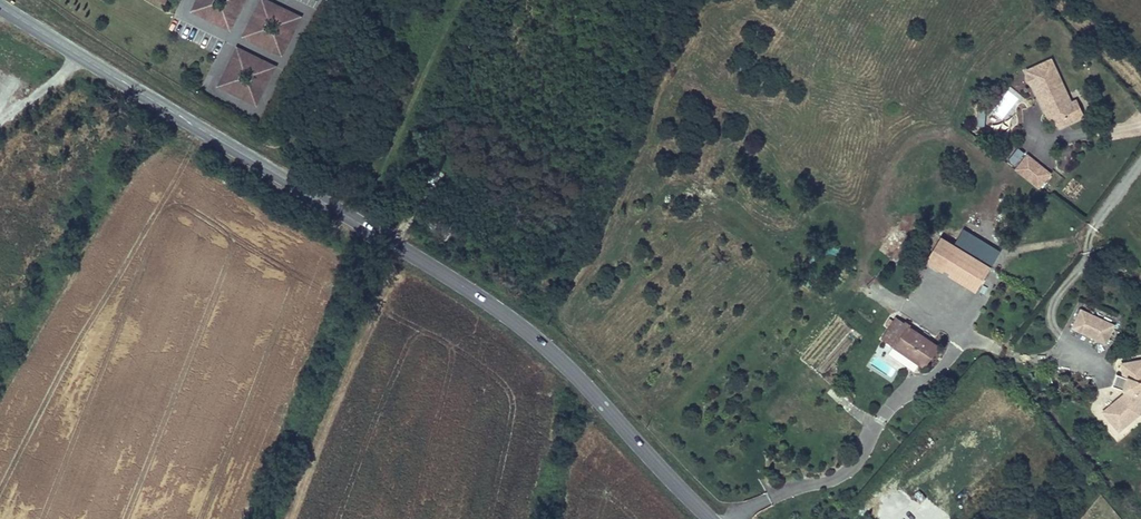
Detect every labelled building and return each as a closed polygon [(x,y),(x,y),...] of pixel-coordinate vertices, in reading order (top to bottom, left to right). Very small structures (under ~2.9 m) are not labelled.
[(186,13),(224,31),(239,0),(222,0),(223,0),(217,13),(204,7),(207,0),(192,0),(186,13)] [(257,0),(238,38),(276,56),(295,19),(257,0)] [(232,49),(213,87),(251,106),(270,68),(232,49)] [(1071,104),(1052,61),(1027,72),(1028,75),(1027,78),(1029,82),(1032,82),(1041,102),(1045,100),(1049,108),(1046,114),(1049,120),(1055,122),(1058,129),(1084,118),(1077,102),(1071,104)] [(1050,175),(1028,157),(1017,171),(1039,188),(1050,175)] [(928,262),(975,293),(990,271),(945,238),(928,262)] [(913,277),(924,267),(912,255),(901,266),(913,277)] [(1106,345),(1114,327),(1081,312),(1073,330),(1106,345)] [(936,348),(896,319),(883,339),(924,368),(936,348)] [(1140,409),(1140,362),(1122,366),(1124,380),(1128,381),(1124,393),(1125,393),(1124,396),(1103,414),(1119,433),(1138,416),(1140,409)] [(1124,393),(1128,381),(1124,380),(1116,377),(1112,388),(1124,393)] [(920,506),(926,499),(919,493),(913,499),(920,506)]
